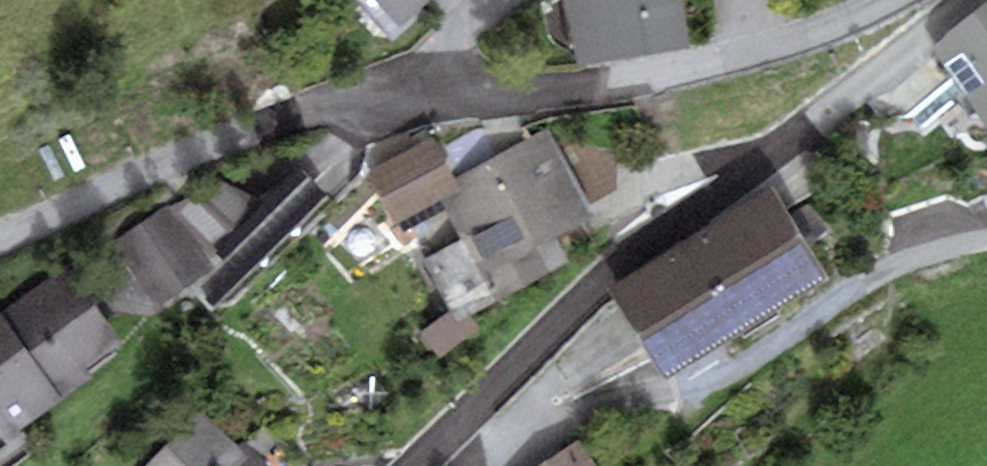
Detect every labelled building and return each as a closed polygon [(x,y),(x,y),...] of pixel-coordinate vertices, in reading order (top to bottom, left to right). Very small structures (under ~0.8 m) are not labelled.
[(400,28),(431,0),(375,0),(400,28)] [(575,65),(690,45),(682,0),(564,0),(575,65)] [(933,45),(986,126),(986,1),(933,45)] [(462,239),(578,181),(552,130),(455,179),(461,192),(443,201),(462,239)] [(443,201),(461,192),(455,179),(433,137),(369,169),(397,224),(443,201)] [(330,199),(301,169),(264,204),(210,255),(206,259),(214,267),(193,286),(214,308),(330,199)] [(221,181),(168,206),(210,255),(264,204),(221,181)] [(462,239),(422,259),(448,311),(454,321),(469,314),(570,263),(557,236),(595,217),(578,181),(462,239)] [(829,278),(771,188),(608,290),(665,381),(829,278)] [(210,255),(168,206),(114,241),(160,306),(193,286),(214,267),(206,259),(210,255)] [(83,367),(121,340),(69,266),(0,315),(0,465),(17,465),(37,452),(22,430),(92,380),(83,367)] [(480,329),(469,314),(454,321),(448,311),(419,335),(436,360),(480,329)] [(203,416),(149,465),(267,465),(249,447),(240,455),(203,416)] [(579,442),(539,465),(594,465),(579,442)]
